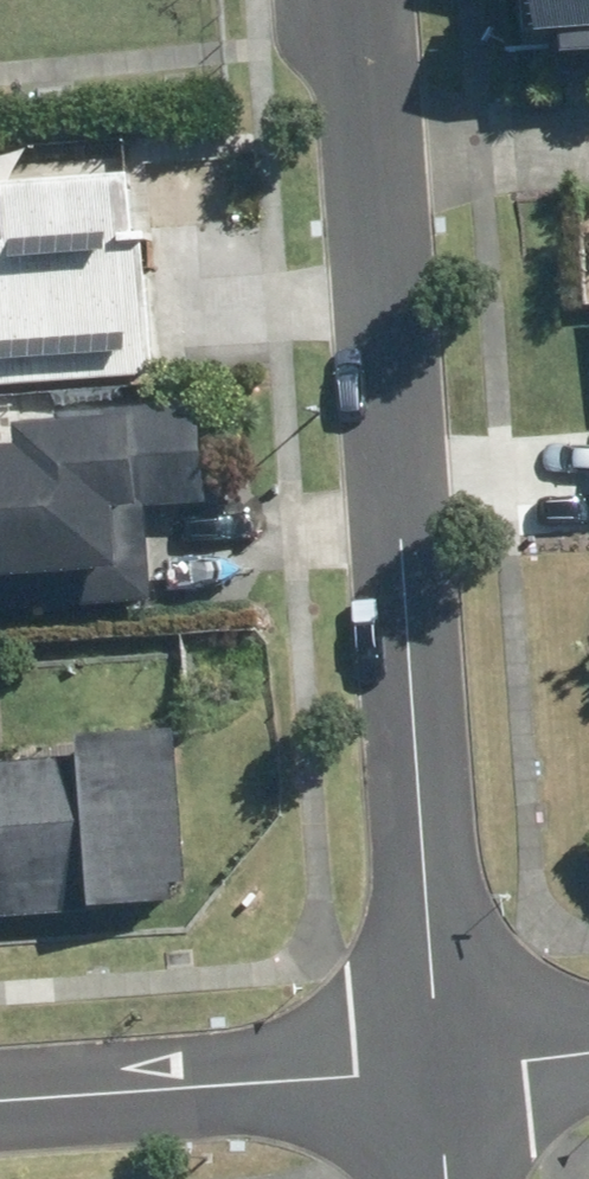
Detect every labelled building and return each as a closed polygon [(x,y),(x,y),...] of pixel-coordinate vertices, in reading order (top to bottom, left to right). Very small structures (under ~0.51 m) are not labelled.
[(522,37),(588,34),(588,0),(520,0),(522,37)] [(153,387),(139,174),(0,182),(0,397),(153,387)] [(150,605),(144,509),(205,505),(199,402),(20,412),(22,450),(0,451),(0,614),(150,605)] [(182,914),(174,734),(0,743),(0,923),(182,914)]
